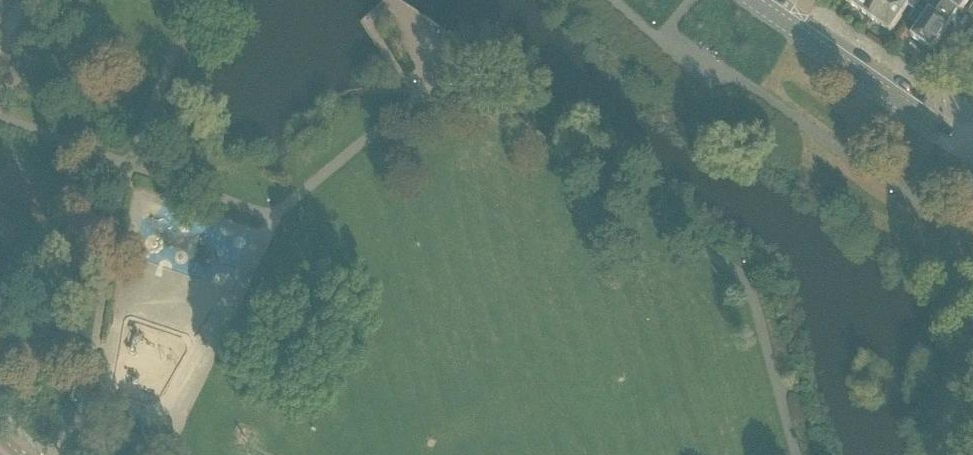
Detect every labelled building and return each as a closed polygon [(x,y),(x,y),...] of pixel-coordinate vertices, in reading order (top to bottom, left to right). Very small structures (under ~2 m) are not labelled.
[(850,4),(869,17),(881,0),(852,0),(850,4)] [(869,17),(890,31),(901,15),(908,4),(916,9),(922,0),(881,0),(869,17)] [(910,36),(932,51),(959,11),(960,12),(968,0),(943,0),(945,1),(936,14),(929,9),(922,20),(910,36)] [(242,258),(242,245),(221,245),(220,258),(242,258)]
